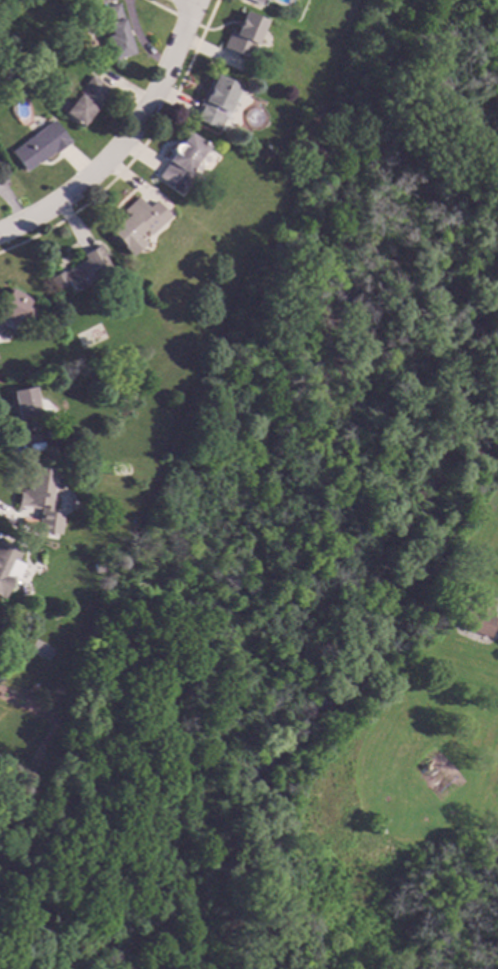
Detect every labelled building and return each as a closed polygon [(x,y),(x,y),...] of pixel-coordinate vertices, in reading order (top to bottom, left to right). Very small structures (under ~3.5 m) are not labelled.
[(131,53),(111,59),(100,23),(103,22),(99,9),(116,4),(131,53)] [(264,21),(248,59),(221,47),(228,31),(233,33),(242,12),(264,21)] [(237,87),(215,131),(191,118),(213,74),(237,87)] [(109,90),(80,126),(57,108),(62,101),(67,104),(90,75),(109,90)] [(68,143),(53,153),(52,152),(24,173),(9,152),(51,121),(68,143)] [(205,148),(185,173),(192,178),(179,194),(156,176),(167,162),(165,161),(187,133),(205,148)] [(325,150),(322,158),(313,154),(316,146),(325,150)] [(154,218),(135,237),(141,243),(129,255),(105,230),(123,213),(121,211),(134,199),(154,218)] [(103,253),(101,255),(110,269),(69,293),(65,286),(56,292),(48,278),(60,271),(61,273),(84,260),(81,254),(98,244),(103,253)] [(3,336),(0,334),(0,301),(8,289),(27,301),(23,306),(32,312),(24,324),(15,318),(3,336)] [(40,430),(12,434),(9,416),(13,416),(8,391),(33,386),(40,430)] [(134,395),(132,405),(119,402),(121,392),(134,395)] [(53,469),(51,478),(59,479),(57,495),(53,495),(51,508),(40,507),(40,509),(14,506),(16,492),(19,492),(20,487),(27,488),(30,466),(53,469)] [(3,597),(0,596),(0,541),(21,550),(16,562),(22,565),(16,579),(12,577),(3,597)] [(492,601),(487,616),(493,618),(487,638),(457,628),(464,608),(469,610),(474,595),(492,601)]
